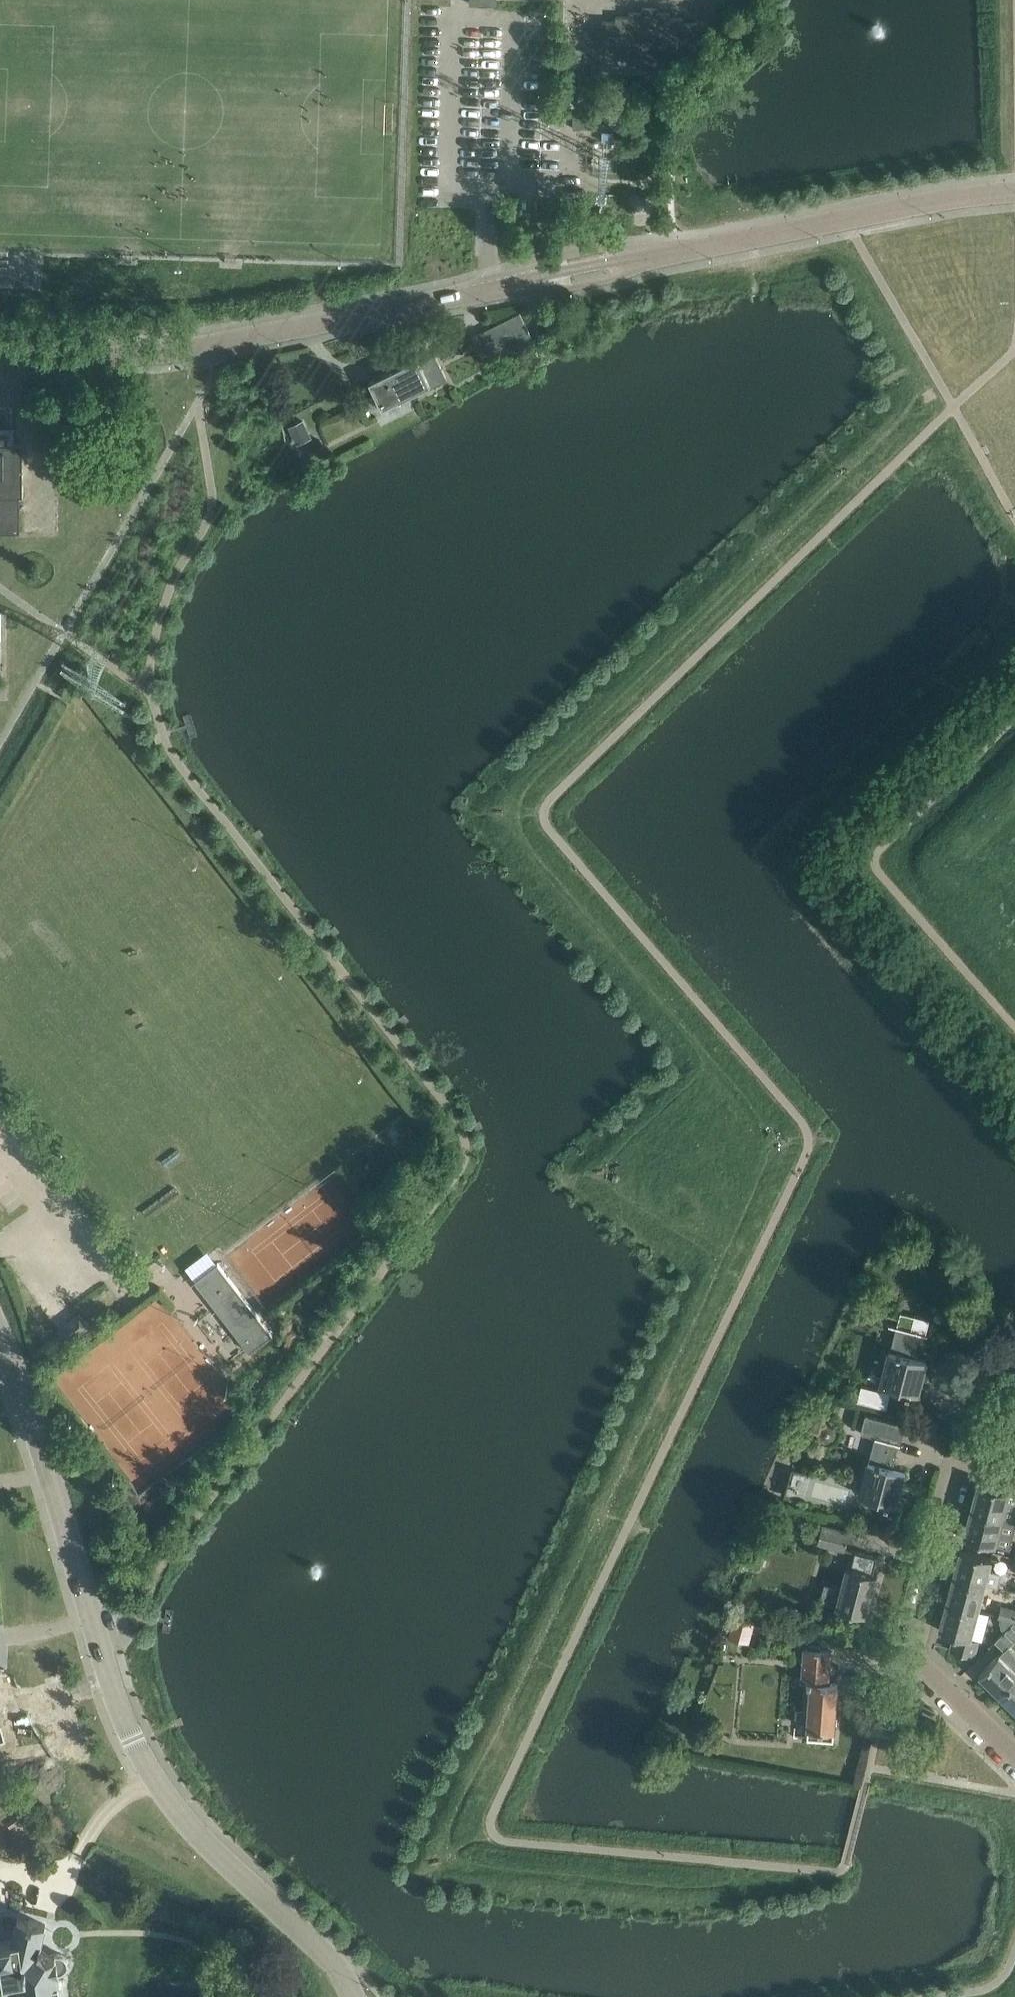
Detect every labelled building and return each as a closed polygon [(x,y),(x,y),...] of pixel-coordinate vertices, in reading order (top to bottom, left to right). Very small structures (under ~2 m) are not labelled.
[(671,12),(657,11),(658,7),(643,6),(643,11),(629,11),(629,16),(616,15),(616,20),(603,20),(602,52),(615,52),(615,57),(628,57),(628,62),(642,62),(641,67),(656,67),(656,62),(670,63),(670,58),(683,58),(683,54),(696,54),(697,22),(684,22),(684,17),(671,17),(671,12)] [(473,335),(485,360),(533,337),(520,312),(473,335)] [(379,399),(383,407),(424,387),(427,391),(449,380),(436,354),(421,361),(418,356),(370,380),(377,396),(376,397),(378,400),(379,399)] [(21,532),(21,495),(24,495),(24,443),(15,443),(15,426),(0,426),(0,532),(21,532)] [(195,1279),(251,1351),(274,1333),(219,1262),(195,1279)] [(59,1329),(69,1341),(90,1325),(80,1313),(59,1329)] [(906,1391),(910,1392),(911,1390),(917,1392),(925,1362),(914,1359),(922,1331),(894,1323),(878,1382),(907,1389),(906,1391)] [(886,1409),(890,1394),(861,1386),(857,1401),(886,1409)] [(861,1493),(896,1503),(904,1473),(893,1470),(900,1443),(901,1443),(902,1442),(897,1441),(902,1424),(866,1415),(861,1433),(876,1436),(861,1493)] [(971,1509),(1004,1518),(1004,1517),(1014,1520),(1014,1518),(1014,1480),(1003,1477),(1000,1488),(978,1482),(971,1509)] [(964,1535),(996,1544),(1011,1547),(1014,1531),(1014,1520),(1004,1517),(1004,1518),(971,1509),(964,1535)] [(818,1542),(845,1549),(850,1531),(823,1524),(818,1542)] [(836,1605),(867,1614),(878,1573),(873,1572),(878,1555),(855,1549),(849,1567),(846,1566),(840,1587),(825,1582),(819,1601),(835,1606),(836,1605)] [(961,1549),(953,1576),(986,1585),(987,1583),(998,1586),(1002,1573),(990,1569),(993,1558),(980,1554),(961,1549)] [(953,1576),(946,1604),(979,1612),(986,1585),(953,1576)] [(979,1612),(946,1604),(940,1629),(955,1633),(951,1649),(975,1655),(979,1638),(972,1637),(979,1612)] [(1014,1621),(1014,1620),(1014,1610),(1001,1607),(998,1617),(1014,1621)] [(734,1617),(729,1637),(750,1643),(755,1623),(734,1617)] [(1000,1694),(1014,1679),(1014,1653),(1009,1647),(1014,1640),(1014,1620),(1014,1621),(996,1640),(1005,1649),(1001,1653),(1000,1653),(979,1674),(1000,1694)] [(806,1737),(834,1739),(838,1682),(829,1682),(832,1650),(805,1648),(803,1680),(805,1680),(804,1711),(808,1711),(806,1737)] [(1014,1709),(1014,1679),(1000,1694),(1014,1709)] [(0,1940),(0,1944),(6,1980),(20,1977),(23,1996),(54,1996),(63,1996),(59,1971),(62,1971),(65,1969),(67,1968),(68,1965),(69,1963),(69,1960),(68,1957),(67,1955),(65,1953),(62,1952),(60,1952),(50,1953),(41,1947),(46,1923),(39,1922),(40,1920),(26,1917),(25,1919),(19,1917),(14,1938),(0,1940)]
